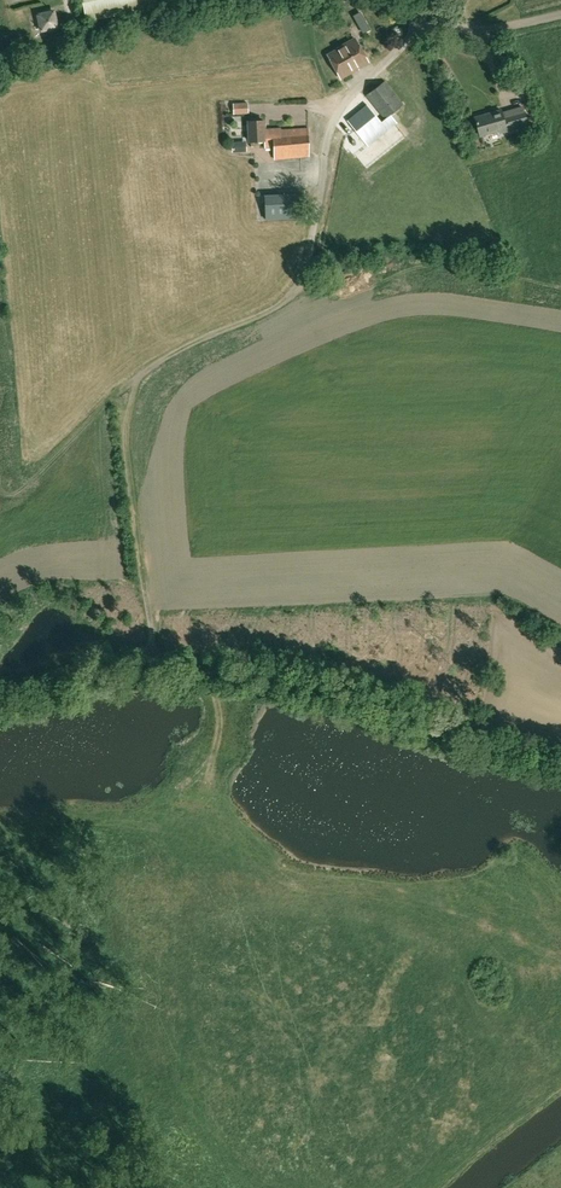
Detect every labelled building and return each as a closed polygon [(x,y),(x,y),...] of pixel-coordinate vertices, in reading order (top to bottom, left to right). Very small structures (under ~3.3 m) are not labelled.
[(181,1),(181,0),(81,0),(86,21),(181,1)] [(42,30),(56,27),(53,12),(39,16),(42,30)] [(365,23),(357,27),(362,36),(370,31),(365,23)] [(344,46),(342,48),(354,69),(367,61),(355,39),(344,45),(344,46)] [(352,69),(354,69),(342,48),(328,55),(340,78),(353,71),(352,69)] [(395,124),(389,116),(404,104),(384,81),(366,96),(385,119),(381,122),(367,105),(347,121),(368,146),(387,130),(395,124)] [(234,114),(249,113),(248,102),(233,103),(234,114)] [(500,132),(517,127),(528,125),(523,108),(502,113),(501,110),(475,117),(480,135),(499,129),(500,132)] [(264,129),(264,120),(249,121),(250,141),(264,141),(265,148),(274,147),(275,159),(309,156),(308,128),(281,129),(281,128),(264,129)] [(248,132),(234,131),(234,140),(248,141),(248,132)] [(246,141),(233,142),(233,151),(246,151),(246,141)] [(156,183),(155,158),(144,158),(145,183),(156,183)] [(282,175),(282,166),(259,167),(259,175),(282,175)] [(266,219),(304,217),(303,192),(265,195),(266,219)]
